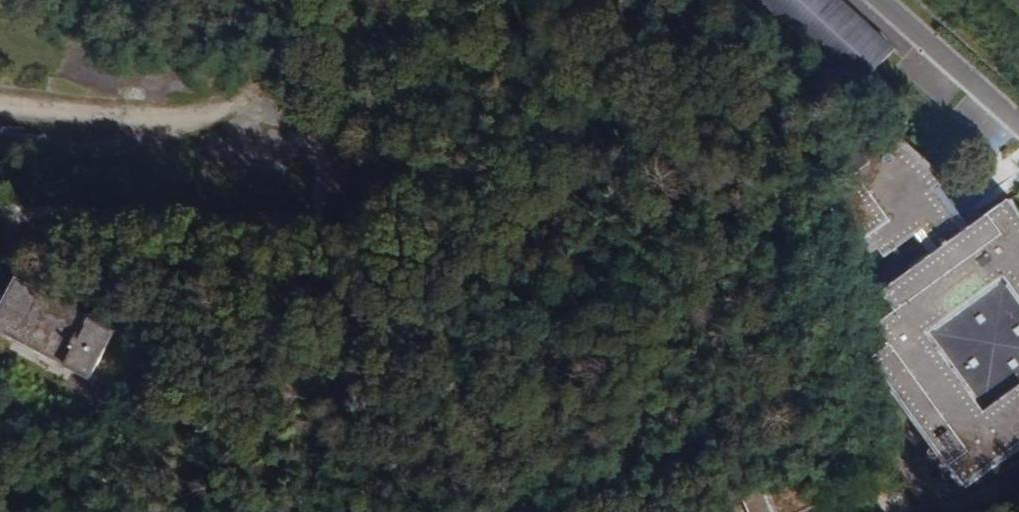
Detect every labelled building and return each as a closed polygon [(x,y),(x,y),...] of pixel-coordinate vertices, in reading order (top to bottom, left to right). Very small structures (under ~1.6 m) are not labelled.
[(834,0),(771,0),(867,86),(895,54),(834,0)] [(929,234),(943,253),(975,230),(945,188),(956,180),(895,130),(856,157),(863,165),(828,186),(869,245),(881,237),(897,256),(929,234)] [(889,290),(903,311),(882,325),(895,344),(875,358),(968,492),(1018,456),(1018,200),(943,253),(889,290)] [(0,318),(0,326),(105,383),(131,327),(26,273),(0,318)] [(756,511),(780,511),(771,490),(749,500),(756,511)]
